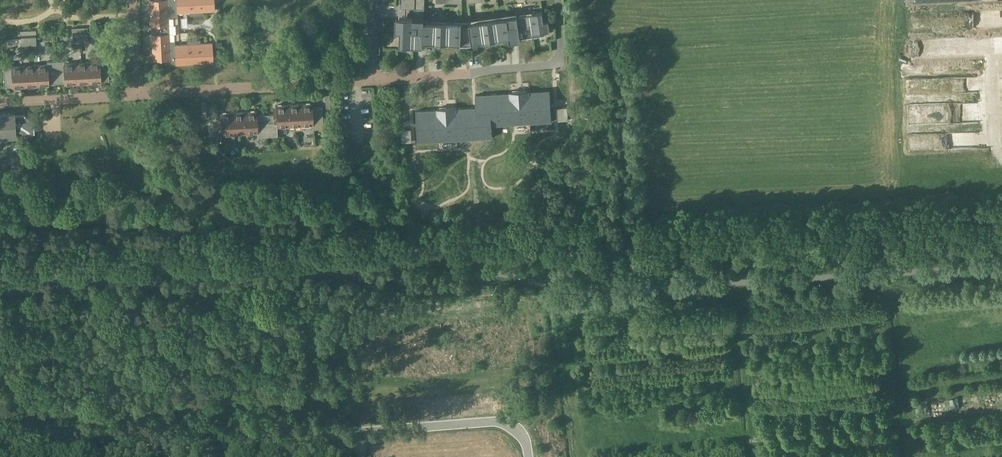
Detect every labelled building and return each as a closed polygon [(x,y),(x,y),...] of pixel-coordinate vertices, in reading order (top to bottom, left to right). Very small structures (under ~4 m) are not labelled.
[(151,10),(150,10),(149,13),(149,16),(150,18),(151,18),(152,26),(153,26),(154,34),(152,34),(153,41),(151,41),(151,44),(151,47),(152,49),(153,49),(153,60),(168,59),(169,64),(176,63),(176,64),(188,63),(189,66),(202,65),(202,63),(213,62),(212,42),(200,43),(200,39),(187,40),(187,44),(175,44),(174,33),(176,33),(176,24),(174,24),(173,17),(178,17),(177,12),(190,12),(190,15),(203,14),(203,11),(215,10),(214,0),(150,0),(151,10)] [(402,7),(425,8),(425,0),(402,0),(402,7)] [(401,30),(400,44),(467,46),(546,35),(546,30),(551,29),(549,20),(544,20),(543,11),(470,21),(470,22),(463,23),(463,22),(425,20),(425,17),(414,17),(396,16),(396,30),(401,30)] [(109,80),(108,58),(99,58),(100,62),(64,64),(64,60),(47,61),(48,65),(12,66),(12,63),(3,64),(5,86),(13,85),(13,87),(24,86),(38,86),(49,85),(49,83),(65,83),(65,84),(76,83),(76,84),(90,83),(101,82),(101,81),(109,80)] [(483,105),(418,108),(421,148),(500,144),(499,132),(557,129),(554,91),(482,95),(483,105)] [(313,129),(324,128),(322,107),(312,107),(312,103),(300,104),(287,104),(287,105),(275,105),(276,114),(257,115),(257,111),(245,112),(232,112),(220,113),(220,117),(210,118),(212,139),(222,139),(222,135),(258,133),(258,137),(278,136),(277,127),(313,125),(313,129)] [(584,106),(566,107),(568,129),(586,128),(584,106)] [(18,115),(11,115),(11,113),(0,113),(0,136),(17,135),(17,131),(21,131),(26,136),(26,137),(30,133),(31,133),(35,133),(34,123),(25,114),(18,115)] [(409,126),(393,127),(394,149),(411,148),(409,126)]
